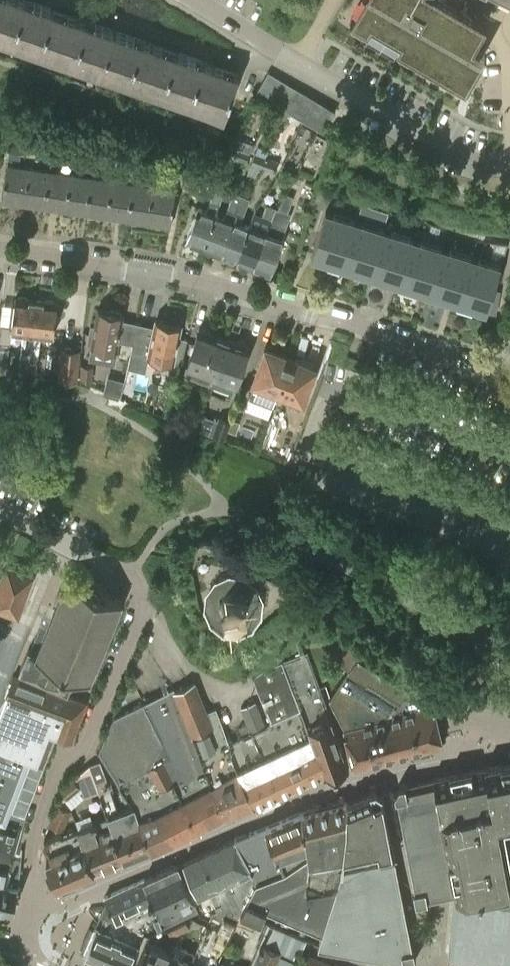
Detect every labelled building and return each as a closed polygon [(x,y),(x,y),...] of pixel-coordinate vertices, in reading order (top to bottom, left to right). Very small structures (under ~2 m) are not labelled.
[(40,51),(54,9),(27,0),(0,0),(0,38),(40,51)] [(352,18),(369,28),(373,22),(402,38),(398,45),(441,70),(467,85),(481,61),(483,57),(488,50),(475,43),(479,36),(485,25),(487,21),(463,7),(465,0),(362,0),(352,18)] [(116,30),(54,9),(40,51),(102,72),(116,30)] [(102,72),(164,93),(178,51),(116,30),(102,72)] [(240,72),(178,51),(164,93),(226,115),(240,72)] [(269,98),(281,77),(270,71),(258,92),(269,98)] [(281,77),(269,98),(278,103),(290,83),(281,77)] [(278,103),(287,109),(299,88),(290,83),(278,103)] [(308,93),(299,88),(287,109),(296,114),(308,93)] [(306,120),(318,99),(308,93),(296,114),(306,120)] [(328,105),(318,99),(306,120),(316,126),(328,105)] [(325,131),(337,110),(328,105),(316,126),(325,131)] [(238,148),(234,158),(246,162),(250,152),(249,152),(239,148),(238,148)] [(260,167),(263,168),(265,165),(267,158),(267,157),(255,153),(247,173),(256,177),(260,167)] [(279,161),(267,157),(267,158),(265,165),(263,168),(275,173),(279,161)] [(2,199),(45,206),(50,170),(8,164),(2,199)] [(283,175),(295,180),(296,179),(299,169),(287,165),(283,175)] [(92,177),(50,170),(45,206),(86,212),(92,177)] [(86,212),(128,219),(134,183),(92,177),(86,212)] [(176,190),(134,183),(128,219),(171,226),(176,190)] [(188,239),(205,245),(216,213),(226,188),(217,185),(214,193),(208,210),(199,207),(188,239)] [(242,195),(239,202),(221,251),(238,257),(241,248),(247,231),(250,225),(242,222),(250,198),(242,195)] [(225,216),(216,213),(205,245),(221,251),(239,202),(231,200),(225,216)] [(251,225),(250,225),(247,231),(241,248),(238,257),(256,263),(276,207),(268,203),(263,215),(256,212),(251,225)] [(276,207),(256,263),(272,269),(292,213),(276,207)] [(313,256),(375,275),(389,229),(328,210),(313,256)] [(449,248),(389,229),(375,275),(435,293),(449,248)] [(502,265),(449,248),(435,293),(496,312),(500,290),(495,289),(502,265)] [(0,320),(0,321),(0,341),(9,342),(11,342),(12,328),(23,329),(20,354),(21,354),(19,367),(28,368),(30,349),(36,299),(15,296),(12,322),(0,320)] [(58,301),(36,299),(30,349),(28,368),(36,369),(37,358),(38,358),(42,331),(54,333),(58,301)] [(118,341),(132,343),(133,341),(119,338),(123,312),(98,308),(95,325),(91,324),(88,342),(92,343),(90,357),(115,362),(118,341)] [(133,341),(132,343),(127,366),(146,370),(149,354),(174,359),(181,361),(188,337),(179,335),(181,325),(156,319),(150,346),(133,341)] [(187,363),(212,371),(223,337),(199,328),(187,363)] [(223,337),(212,371),(236,379),(248,345),(223,337)] [(6,369),(9,342),(0,341),(0,369),(6,369)] [(273,401),(278,386),(280,382),(287,363),(290,354),(266,345),(254,377),(249,392),(273,401)] [(80,348),(62,346),(58,376),(76,379),(80,348)] [(280,382),(278,386),(303,396),(315,363),(290,354),(287,363),(280,382)] [(93,365),(82,364),(81,376),(92,377),(93,365)] [(218,415),(212,434),(225,438),(231,420),(218,415)] [(7,567),(0,586),(0,607),(18,614),(32,576),(7,567)] [(76,669),(90,676),(124,600),(97,588),(70,576),(37,651),(30,647),(21,667),(67,688),(76,669)] [(238,588),(235,587),(232,587),(230,588),(227,589),(225,590),(223,592),(221,594),(220,597),(219,600),(218,602),(219,605),(219,608),(220,610),(222,613),(224,615),(226,616),(229,617),(231,618),(234,618),(237,618),(240,617),(242,616),(244,614),(246,612),(248,610),(249,607),(249,605),(250,602),(249,599),(248,596),(247,594),(245,592),(243,590),(241,589),(238,588)] [(308,738),(324,773),(348,767),(308,652),(281,662),(282,664),(290,681),(291,681),(300,707),(305,723),(307,732),(308,738)] [(344,728),(353,766),(441,744),(432,707),(432,705),(360,660),(347,672),(329,698),(344,728)] [(283,744),(307,732),(305,723),(300,707),(291,681),(290,681),(282,664),(253,677),(272,718),(271,718),(283,744)] [(59,734),(72,739),(86,702),(13,674),(0,708),(0,817),(7,819),(2,835),(18,839),(23,821),(27,808),(53,739),(53,737),(55,732),(59,734)] [(222,744),(229,742),(215,708),(205,712),(193,683),(172,691),(188,729),(211,785),(239,771),(236,765),(234,761),(229,752),(226,753),(222,744)] [(188,729),(172,691),(144,703),(143,703),(157,745),(188,729)] [(260,754),(283,744),(271,718),(266,725),(256,701),(240,707),(251,732),(255,743),(259,754),(260,754)] [(161,785),(172,779),(162,759),(161,756),(157,745),(143,703),(113,718),(99,750),(119,781),(150,765),(161,785)] [(182,799),(182,800),(198,827),(228,813),(210,786),(211,785),(188,729),(157,745),(161,756),(162,759),(172,779),(182,799)] [(234,761),(236,765),(259,754),(255,743),(251,732),(229,742),(222,744),(226,753),(229,752),(234,761)] [(308,738),(307,732),(283,744),(303,783),(324,773),(308,738)] [(303,783),(283,744),(260,754),(281,793),(303,783)] [(236,765),(239,771),(256,804),(257,804),(281,793),(260,754),(259,754),(236,765)] [(91,763),(88,766),(93,776),(99,793),(112,826),(110,827),(113,833),(140,822),(138,818),(133,806),(119,811),(100,760),(91,763)] [(509,761),(468,769),(467,768),(459,769),(459,770),(434,775),(434,778),(405,783),(405,782),(399,783),(399,785),(396,790),(394,790),(395,796),(397,796),(414,887),(413,887),(415,899),(427,896),(427,895),(455,890),(455,892),(477,895),(485,897),(509,900),(509,761)] [(228,813),(256,804),(239,771),(211,785),(210,786),(228,813)] [(74,778),(60,789),(67,797),(81,786),(74,778)] [(337,883),(335,883),(330,901),(316,944),(317,944),(403,960),(403,961),(415,959),(413,947),(411,948),(393,854),(394,854),(392,842),(391,842),(383,799),(384,799),(383,793),(376,788),(370,789),(370,792),(347,802),(343,849),(342,866),(341,866),(339,877),(337,883)] [(159,812),(140,822),(151,849),(175,839),(198,827),(182,800),(159,812)] [(330,901),(335,883),(337,883),(339,877),(341,866),(342,866),(343,849),(347,802),(346,801),(334,803),(324,806),(305,811),(303,812),(306,840),(308,854),(285,870),(281,871),(278,872),(257,880),(256,879),(238,916),(250,922),(253,915),(268,921),(289,931),(305,938),(305,939),(316,944),(330,901)] [(71,809),(57,803),(49,824),(63,829),(71,809)] [(277,852),(306,840),(303,812),(302,812),(291,816),(289,816),(267,825),(277,852)] [(83,846),(94,870),(124,859),(113,833),(110,827),(104,830),(100,820),(77,829),(83,846)] [(113,833),(124,859),(140,852),(144,852),(151,849),(140,822),(113,833)] [(251,869),(256,879),(257,880),(278,872),(281,871),(285,870),(280,856),(278,853),(277,853),(277,852),(267,825),(235,839),(251,869)] [(43,839),(50,858),(83,846),(77,829),(62,834),(61,832),(43,839)] [(12,907),(18,884),(21,845),(20,845),(21,841),(18,839),(9,866),(0,864),(0,904),(12,907)] [(238,916),(256,879),(251,869),(235,839),(204,852),(200,853),(184,860),(200,892),(208,889),(217,910),(222,908),(226,910),(238,916)] [(56,884),(94,870),(83,846),(50,858),(47,859),(56,884)] [(178,863),(159,871),(175,910),(177,909),(180,918),(198,910),(178,863)] [(175,910),(159,871),(144,877),(159,911),(161,916),(160,916),(164,925),(180,918),(177,909),(175,910)] [(140,904),(146,918),(154,915),(153,913),(159,911),(144,877),(105,895),(107,900),(97,924),(96,924),(84,951),(118,965),(130,965),(140,943),(139,942),(145,928),(116,915),(140,904)] [(485,897),(477,895),(455,892),(453,892),(451,920),(448,958),(463,960),(477,963),(484,965),(509,965),(509,900),(485,897)] [(188,965),(214,965),(215,964),(219,954),(225,942),(225,943),(238,916),(226,910),(220,921),(216,929),(207,925),(202,935),(195,952),(188,965)] [(177,924),(180,931),(189,927),(186,920),(177,924)] [(276,959),(290,965),(296,950),(300,951),(305,939),(305,938),(289,931),(268,921),(249,965),(273,965),(276,959)] [(171,935),(180,931),(177,924),(168,928),(171,935)] [(169,952),(168,952),(172,945),(162,940),(158,948),(146,943),(136,965),(163,965),(169,952)] [(172,945),(168,952),(169,952),(163,965),(188,965),(195,952),(173,942),(172,945)] [(322,959),(307,953),(303,963),(303,964),(302,965),(318,965),(322,959)] [(214,965),(245,965),(219,954),(215,964),(214,965)]
